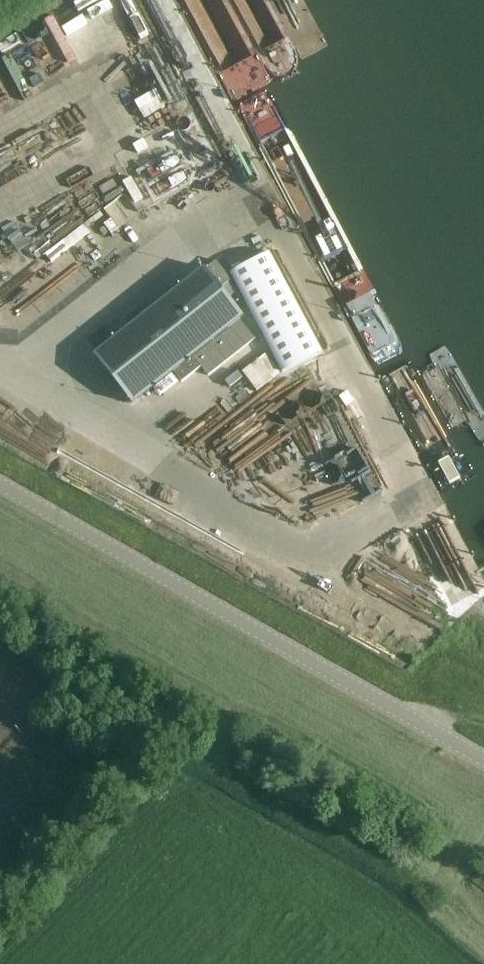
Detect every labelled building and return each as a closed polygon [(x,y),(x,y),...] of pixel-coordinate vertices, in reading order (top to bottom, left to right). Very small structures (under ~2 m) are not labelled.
[(208,120),(228,110),(217,87),(196,97),(208,120)] [(84,120),(98,110),(92,101),(78,112),(84,120)] [(179,203),(225,183),(219,170),(225,167),(203,116),(129,147),(138,168),(135,169),(150,206),(176,196),(179,203)] [(123,167),(100,175),(103,185),(127,177),(123,167)] [(89,213),(70,224),(86,253),(105,242),(89,213)] [(259,238),(224,257),(284,371),(319,353),(259,238)] [(205,268),(110,343),(95,355),(132,403),(243,315),(205,268)] [(345,422),(335,425),(343,447),(352,444),(345,422)] [(383,482),(359,443),(343,453),(368,492),(383,482)]
